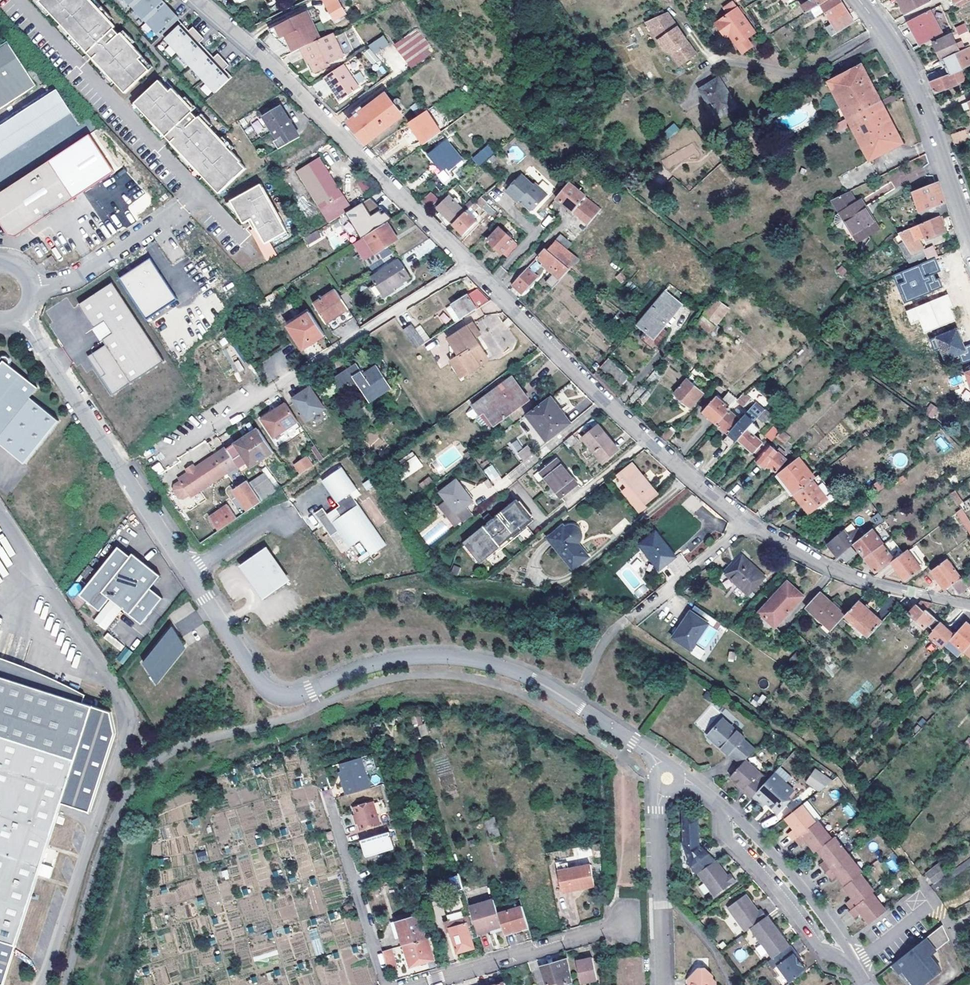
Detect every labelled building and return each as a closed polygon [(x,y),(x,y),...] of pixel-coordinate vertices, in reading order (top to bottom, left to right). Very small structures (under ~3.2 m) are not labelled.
[(50,14),(38,1),(39,0),(34,0),(48,15),(50,14)] [(38,1),(50,14),(60,25),(67,32),(70,36),(77,42),(91,57),(103,71),(114,83),(124,94),(153,67),(131,45),(120,33),(109,21),(89,0),(39,0),(38,1)] [(109,21),(111,20),(92,0),(89,0),(109,21)] [(178,19),(179,18),(163,0),(127,0),(161,36),(163,34),(178,19)] [(350,6),(347,0),(324,0),(334,20),(338,18),(340,22),(347,18),(343,10),(350,6)] [(818,4),(824,0),(810,0),(802,5),(806,11),(818,4)] [(823,11),(830,23),(824,27),(830,36),(836,32),(842,28),(853,20),(841,0),(824,0),(818,4),(823,11)] [(930,1),(930,0),(899,0),(906,13),(930,1)] [(721,9),(726,16),(735,9),(730,3),(721,9)] [(811,19),(823,11),(818,4),(806,11),(811,19)] [(725,31),(729,36),(741,53),(751,46),(746,38),(755,32),(737,7),(735,9),(726,16),(715,23),(723,33),(725,31)] [(908,19),(921,45),(942,33),(930,8),(908,19)] [(307,11),(274,27),(280,38),(284,36),(287,43),(292,52),(300,48),(320,39),(307,11)] [(678,65),(696,54),(667,13),(644,23),(665,52),(668,50),(678,65)] [(163,34),(166,38),(182,23),(178,19),(163,34)] [(182,23),(166,38),(217,91),(233,76),(226,68),(215,57),(201,41),(189,31),(182,23)] [(958,34),(968,30),(965,23),(955,27),(958,34)] [(58,27),(65,34),(67,32),(60,25),(58,27)] [(194,26),(189,31),(201,41),(205,37),(194,26)] [(283,45),(287,43),(284,36),(280,38),(274,27),(268,30),(277,40),(283,45)] [(413,28),(392,44),(409,67),(431,50),(413,28)] [(120,33),(131,45),(133,43),(122,31),(120,33)] [(334,50),(340,47),(333,33),(320,39),(300,48),(308,64),(310,62),(316,72),(329,66),(328,64),(338,58),(334,50)] [(960,68),(969,64),(969,47),(968,43),(964,45),(962,40),(956,42),(952,33),(933,42),(941,59),(943,58),(945,64),(949,72),(960,68)] [(383,35),(369,45),(375,54),(389,45),(383,35)] [(69,37),(75,44),(77,42),(70,36),(69,37)] [(0,42),(0,108),(35,84),(5,39),(0,42)] [(344,55),(340,47),(334,50),(338,58),(344,55)] [(371,48),(364,52),(371,65),(378,61),(371,48)] [(219,53),(215,57),(226,68),(230,64),(219,53)] [(313,74),(316,72),(310,62),(308,64),(313,74)] [(340,101),(359,88),(344,64),(325,77),(340,101)] [(846,117),(879,100),(860,64),(828,82),(846,117)] [(949,72),(945,64),(926,71),(930,79),(949,72)] [(960,68),(949,72),(930,79),(933,85),(935,90),(956,82),(956,81),(964,78),(960,68)] [(101,72),(112,84),(114,83),(103,71),(101,72)] [(353,76),(360,86),(366,81),(360,71),(353,76)] [(719,78),(720,78),(719,77),(699,90),(707,104),(716,119),(737,106),(736,104),(736,105),(719,78)] [(134,103),(135,104),(145,115),(155,125),(165,136),(170,141),(182,154),(188,161),(193,165),(199,172),(219,193),(246,170),(230,151),(220,140),(209,128),(199,117),(193,110),(184,100),(172,90),(170,92),(158,81),(134,103)] [(0,123),(0,156),(70,112),(55,88),(0,123)] [(395,105),(385,94),(351,122),(366,142),(402,113),(395,105)] [(184,100),(193,110),(195,109),(186,98),(184,100)] [(879,100),(846,117),(868,159),(901,142),(879,100)] [(133,105),(144,117),(145,115),(135,104),(133,105)] [(278,139),(295,128),(281,106),(264,117),(278,139)] [(428,108),(424,111),(434,125),(438,123),(428,108)] [(434,125),(424,111),(409,122),(421,139),(426,134),(430,140),(438,134),(432,127),(434,125)] [(199,117),(209,128),(211,127),(201,115),(199,117)] [(837,132),(847,127),(844,120),(833,125),(837,132)] [(252,125),(258,133),(263,128),(257,121),(252,125)] [(663,130),(668,138),(680,131),(675,123),(663,130)] [(153,127),(163,137),(165,136),(155,125),(153,127)] [(969,140),(968,134),(965,127),(950,132),(955,144),(969,140)] [(295,128),(278,139),(274,141),(279,149),(300,136),(295,128)] [(424,144),(430,140),(426,134),(421,139),(424,144)] [(0,192),(0,219),(9,234),(17,232),(114,175),(91,137),(0,192)] [(220,140),(230,151),(231,150),(221,138),(220,140)] [(446,166),(449,169),(461,160),(447,140),(429,154),(441,169),(446,166)] [(694,143),(661,159),(667,170),(699,153),(694,143)] [(478,166),(494,153),(487,144),(471,158),(478,166)] [(345,212),(352,208),(320,156),(297,171),(329,223),(345,212)] [(191,167),(198,174),(199,172),(193,165),(191,167)] [(526,202),(525,204),(531,209),(546,194),(534,183),(532,184),(521,175),(506,191),(518,202),(520,200),(521,198),(526,202)] [(934,208),(937,216),(939,215),(948,211),(941,192),(937,181),(914,191),(921,213),(934,208)] [(586,195),(570,182),(569,183),(556,198),(589,224),(601,209),(586,196),(586,195)] [(232,201),(245,223),(253,219),(254,222),(266,243),(288,230),(262,184),(232,201)] [(841,228),(847,225),(855,243),(874,233),(864,211),(865,210),(861,201),(858,202),(851,189),(831,199),(838,213),(834,214),(832,221),(835,227),(841,228)] [(429,209),(438,200),(431,192),(420,201),(429,209)] [(144,193),(128,208),(136,216),(152,201),(144,193)] [(352,208),(345,212),(350,219),(351,218),(363,237),(387,222),(393,218),(387,210),(384,212),(382,208),(384,207),(375,194),(352,208)] [(453,223),(466,211),(458,204),(460,202),(456,197),(454,199),(450,195),(438,207),(453,223)] [(470,207),(475,212),(479,209),(474,203),(470,207)] [(466,211),(453,223),(463,233),(477,221),(467,210),(466,211)] [(939,215),(937,216),(898,232),(905,243),(902,246),(910,258),(913,256),(918,262),(929,255),(920,242),(918,239),(925,235),(927,239),(927,240),(946,232),(939,215)] [(366,261),(399,240),(387,222),(363,237),(354,242),(366,261)] [(502,253),(514,240),(499,227),(488,239),(502,253)] [(310,234),(315,241),(321,237),(316,230),(310,234)] [(315,241),(310,234),(304,238),(308,245),(315,241)] [(561,236),(557,241),(566,249),(570,244),(561,236)] [(519,245),(514,240),(502,253),(507,258),(519,245)] [(32,247),(42,256),(48,250),(38,241),(32,247)] [(548,251),(571,269),(579,259),(566,249),(557,241),(548,251)] [(553,287),(571,269),(548,251),(545,248),(538,255),(546,262),(545,263),(555,273),(547,281),(553,287)] [(56,262),(52,255),(47,259),(52,265),(56,262)] [(150,257),(119,277),(145,318),(176,298),(150,257)] [(935,258),(894,275),(905,301),(943,286),(939,278),(936,279),(934,273),(940,270),(935,258)] [(393,286),(394,288),(410,278),(398,259),(370,277),(381,293),(393,286)] [(513,284),(523,292),(537,276),(528,267),(513,284)] [(128,383),(161,362),(111,283),(77,303),(93,328),(103,321),(110,333),(100,340),(103,344),(128,383)] [(277,300),(288,293),(283,286),(273,293),(277,300)] [(396,290),(394,288),(393,286),(381,293),(384,298),(396,290)] [(452,305),(461,319),(488,302),(478,287),(452,305)] [(655,335),(682,302),(666,289),(640,323),(655,335)] [(338,293),(316,308),(328,327),(351,313),(339,296),(338,293)] [(948,294),(908,311),(913,323),(921,319),(926,332),(955,320),(950,307),(953,306),(948,294)] [(717,323),(729,307),(716,297),(703,313),(717,323)] [(455,323),(461,319),(452,305),(446,309),(455,323)] [(494,310),(476,324),(482,333),(476,338),(493,360),(517,341),(494,310)] [(288,326),(303,349),(325,335),(310,312),(288,326)] [(698,321),(716,337),(721,330),(703,315),(698,321)] [(100,340),(110,333),(103,321),(93,328),(91,329),(99,340),(100,340)] [(418,348),(424,344),(410,324),(404,329),(418,348)] [(460,356),(453,361),(462,376),(488,358),(475,338),(479,335),(472,324),(449,340),(460,356)] [(930,337),(935,350),(941,347),(946,359),(959,354),(963,363),(969,361),(969,344),(966,345),(959,326),(930,337)] [(855,336),(842,342),(846,351),(859,345),(855,336)] [(451,360),(453,361),(460,356),(449,340),(447,341),(451,347),(451,360)] [(107,396),(128,383),(103,344),(82,357),(107,396)] [(674,359),(678,354),(672,350),(668,355),(674,359)] [(10,363),(11,362),(11,358),(9,355),(7,354),(3,354),(0,356),(0,363),(1,364),(0,365),(0,442),(25,462),(60,419),(31,395),(38,386),(10,363)] [(622,385),(631,375),(609,356),(601,366),(622,385)] [(391,388),(376,366),(363,374),(357,364),(332,380),(341,395),(358,385),(369,402),(391,388)] [(710,384),(713,381),(695,368),(693,371),(710,384)] [(618,391),(596,371),(594,374),(615,394),(618,391)] [(701,385),(696,381),(694,383),(687,378),(674,392),(691,407),(704,392),(699,388),(701,385)] [(528,401),(511,379),(472,408),(482,421),(486,417),(493,427),(528,401)] [(300,394),(293,398),(307,420),(324,408),(310,387),(303,392),(304,393),(301,395),(300,394)] [(717,423),(728,410),(730,409),(716,396),(703,411),(717,423)] [(527,413),(547,439),(569,422),(549,397),(527,413)] [(740,412),(744,407),(737,401),(732,406),(740,412)] [(746,412),(760,427),(771,416),(757,401),(746,412)] [(931,403),(924,413),(933,418),(939,408),(931,403)] [(293,426),(296,432),(303,428),(289,407),(283,411),(280,407),(262,419),(275,438),(286,431),(293,426)] [(729,434),(741,421),(728,410),(717,423),(729,434)] [(741,421),(729,434),(738,441),(739,440),(754,423),(746,416),(741,421)] [(754,423),(739,440),(754,453),(762,444),(753,436),(760,428),(754,423)] [(609,443),(613,441),(598,424),(583,437),(603,461),(616,451),(609,443)] [(290,436),(296,432),(293,426),(286,431),(290,436)] [(670,427),(661,437),(668,443),(676,433),(670,427)] [(777,435),(780,433),(773,427),(765,436),(771,442),(777,435)] [(242,473),(274,452),(259,429),(227,450),(238,466),(242,473)] [(782,429),(780,433),(777,435),(786,443),(791,437),(782,429)] [(567,438),(572,445),(578,440),(573,433),(567,438)] [(941,436),(935,441),(944,451),(949,446),(941,436)] [(511,444),(517,451),(523,445),(517,439),(511,444)] [(619,448),(613,441),(609,443),(616,451),(619,448)] [(766,448),(762,444),(754,453),(758,457),(766,448)] [(528,445),(517,451),(521,460),(533,454),(528,445)] [(781,448),(778,451),(771,445),(757,461),(765,468),(768,465),(776,472),(787,459),(784,456),(786,453),(781,448)] [(193,470),(188,472),(178,479),(179,481),(175,484),(174,489),(180,498),(184,499),(189,496),(191,498),(238,466),(227,450),(225,448),(194,468),(193,470)] [(414,453),(392,467),(401,481),(423,466),(414,453)] [(953,469),(959,465),(953,455),(946,460),(953,469)] [(305,457),(295,464),(301,472),(311,465),(305,457)] [(555,457),(538,470),(536,468),(530,473),(536,479),(542,475),(559,495),(575,482),(555,457)] [(795,493),(812,480),(815,477),(799,457),(778,472),(795,493)] [(158,462),(152,466),(157,475),(164,470),(158,462)] [(491,478),(499,473),(492,463),(483,470),(491,478)] [(644,505),(657,494),(631,463),(619,474),(644,505)] [(341,467),(321,480),(338,505),(333,508),(339,516),(331,522),(321,507),(313,512),(328,536),(336,531),(347,547),(358,539),(369,555),(384,545),(349,493),(356,489),(341,467)] [(252,487),(267,477),(264,472),(249,482),(252,487)] [(792,495),(795,493),(778,472),(776,475),(792,495)] [(267,477),(252,487),(261,500),(276,489),(267,477)] [(423,488),(432,481),(429,477),(419,483),(423,488)] [(456,513),(463,508),(472,501),(457,479),(441,492),(456,513)] [(812,480),(795,493),(809,512),(827,498),(812,480)] [(252,487),(249,482),(248,481),(234,490),(247,510),(261,500),(252,487)] [(474,500),(493,492),(488,481),(469,489),(474,500)] [(958,505),(963,502),(955,489),(950,493),(958,505)] [(479,563),(533,520),(517,499),(495,517),(492,512),(484,518),(487,523),(463,542),(479,563)] [(227,504),(208,517),(218,531),(237,518),(227,504)] [(867,513),(877,525),(885,519),(875,506),(867,513)] [(961,507),(956,511),(969,533),(969,521),(961,507)] [(470,518),(463,508),(456,513),(464,523),(470,518)] [(307,518),(313,526),(319,522),(314,514),(307,518)] [(567,529),(564,526),(549,538),(574,569),(589,557),(579,544),(580,543),(582,539),(583,537),(583,535),(582,534),(581,532),(579,529),(578,529),(574,527),(569,528),(567,529)] [(883,545),(884,544),(872,529),(855,544),(866,558),(883,545)] [(842,555),(852,546),(854,544),(842,530),(838,534),(827,544),(839,557),(842,555)] [(659,570),(675,557),(655,532),(640,544),(659,570)] [(891,538),(884,544),(883,545),(894,559),(902,553),(891,538)] [(894,559),(883,545),(866,558),(877,572),(893,560),(894,559)] [(111,597),(143,623),(164,596),(152,586),(161,574),(133,552),(131,555),(119,546),(101,569),(104,572),(101,576),(97,573),(81,594),(101,610),(111,597)] [(852,546),(842,555),(847,561),(857,553),(852,546)] [(902,553),(894,559),(893,560),(907,578),(924,565),(923,564),(911,548),(910,546),(902,553)] [(914,546),(911,548),(923,564),(925,561),(914,546)] [(266,547),(241,564),(252,580),(263,596),(287,578),(266,547)] [(728,572),(751,593),(768,574),(745,553),(728,572)] [(964,576),(962,573),(950,556),(936,567),(950,586),(957,581),(964,576)] [(964,576),(957,581),(963,590),(969,585),(969,575),(967,577),(965,575),(964,576)] [(805,595),(788,580),(773,598),(775,600),(761,615),(775,628),(805,595)] [(845,615),(845,614),(820,591),(806,607),(831,630),(845,615)] [(845,614),(845,615),(868,637),(882,621),(858,599),(845,614)] [(917,604),(901,601),(899,602),(909,611),(917,604)] [(933,628),(940,621),(926,608),(928,606),(917,604),(909,611),(925,626),(927,623),(933,628)] [(676,624),(680,627),(675,634),(691,646),(709,620),(692,609),(684,621),(680,618),(676,624)] [(950,638),(962,650),(962,649),(969,641),(969,623),(966,620),(954,634),(950,638)] [(950,638),(954,634),(940,621),(933,628),(929,633),(943,646),(950,638)] [(175,624),(145,661),(157,679),(182,648),(174,641),(181,633),(175,624)] [(120,651),(124,646),(108,632),(104,637),(120,651)] [(189,645),(181,633),(174,641),(182,648),(157,679),(159,681),(189,645)] [(126,647),(115,658),(122,664),(132,653),(126,647)] [(801,652),(795,659),(800,664),(806,657),(801,652)] [(82,706),(87,692),(77,687),(68,683),(56,678),(49,675),(39,670),(32,667),(19,663),(12,660),(0,656),(0,681),(82,706)] [(791,674),(782,685),(790,692),(799,682),(791,674)] [(60,803),(89,813),(117,734),(109,713),(82,706),(0,681),(0,984),(3,984),(60,803)] [(723,718),(715,728),(718,730),(726,720),(723,718)] [(743,764),(747,759),(756,750),(744,739),(745,737),(726,720),(718,730),(715,728),(708,736),(716,743),(717,742),(723,747),(722,749),(729,755),(730,754),(743,764)] [(422,736),(428,734),(424,724),(418,727),(422,736)] [(347,786),(344,787),(346,794),(370,787),(360,757),(339,764),(342,771),(347,786)] [(753,797),(762,787),(754,779),(760,772),(747,759),(743,764),(732,776),(739,782),(746,789),(744,791),(752,798),(753,797)] [(846,765),(850,768),(855,763),(851,759),(846,765)] [(783,802),(788,797),(794,791),(786,783),(792,777),(781,766),(762,787),(753,797),(763,806),(766,803),(768,801),(773,806),(771,807),(778,814),(786,805),(783,802)] [(807,781),(810,784),(819,772),(816,770),(807,781)] [(819,772),(810,784),(820,791),(832,781),(819,772)] [(737,784),(744,791),(746,789),(739,782),(737,784)] [(833,789),(829,796),(836,800),(840,793),(833,789)] [(356,814),(358,823),(360,830),(380,823),(373,801),(353,807),(356,814)] [(842,809),(851,817),(855,811),(846,804),(842,809)] [(796,839),(817,823),(802,805),(785,818),(791,826),(794,830),(789,834),(794,841),(796,839)] [(697,873),(714,861),(698,846),(698,820),(681,812),(682,844),(693,876),(697,873)] [(765,828),(776,822),(773,817),(762,822),(765,828)] [(494,818),(486,819),(492,838),(499,836),(494,818)] [(818,850),(833,839),(818,821),(817,823),(796,839),(801,846),(807,841),(808,844),(815,852),(818,850)] [(360,840),(365,856),(395,846),(390,831),(360,840)] [(305,837),(295,838),(297,855),(307,854),(305,837)] [(826,873),(848,855),(834,838),(833,839),(818,850),(824,858),(826,861),(820,865),(826,873)] [(206,851),(196,852),(198,862),(208,861),(206,851)] [(846,886),(860,874),(862,873),(848,855),(826,873),(831,879),(837,874),(839,877),(846,886)] [(894,859),(886,862),(891,873),(898,870),(894,859)] [(714,861),(697,873),(714,896),(734,881),(729,874),(726,875),(715,860),(714,861)] [(575,861),(556,864),(560,891),(601,885),(598,864),(575,867),(575,861)] [(938,862),(926,872),(933,883),(946,874),(938,862)] [(852,910),(872,893),(874,892),(860,874),(846,886),(844,888),(850,895),(852,898),(846,902),(852,910)] [(453,888),(460,885),(457,875),(450,878),(453,888)] [(306,888),(315,915),(326,912),(317,884),(306,888)] [(872,893),(852,910),(850,911),(855,918),(861,913),(863,915),(869,924),(886,911),(872,893)] [(750,928),(766,916),(761,909),(758,912),(745,895),(727,908),(745,932),(750,928)] [(474,923),(469,907),(466,896),(444,904),(449,921),(445,922),(447,931),(450,930),(456,952),(474,947),(467,924),(474,923)] [(519,899),(495,906),(497,913),(521,906),(519,899)] [(469,907),(474,923),(478,933),(489,930),(491,935),(503,931),(497,913),(495,906),(493,900),(469,907)] [(497,913),(503,931),(504,933),(527,926),(521,906),(497,913)] [(405,944),(426,938),(419,913),(398,920),(403,936),(405,944)] [(788,947),(789,945),(781,935),(767,915),(766,916),(750,928),(772,958),(788,947)] [(396,938),(403,936),(398,920),(391,922),(396,938)] [(891,964),(898,971),(902,968),(916,984),(919,984),(940,968),(928,954),(949,938),(941,923),(891,964)] [(316,955),(324,953),(316,930),(309,933),(316,955)] [(426,938),(405,944),(412,965),(433,958),(426,938)] [(790,945),(789,945),(788,947),(799,961),(801,960),(790,945)] [(799,961),(788,947),(772,958),(768,961),(774,968),(778,965),(790,982),(806,971),(799,961)] [(738,962),(748,959),(744,948),(734,952),(738,962)] [(391,949),(382,951),(388,972),(397,969),(391,949)] [(592,956),(576,960),(582,983),(597,979),(592,956)] [(560,980),(561,984),(572,981),(566,958),(540,966),(546,984),(560,980)] [(715,981),(712,978),(712,974),(704,967),(698,967),(688,978),(688,983),(692,983),(692,984),(715,984),(715,981)]
